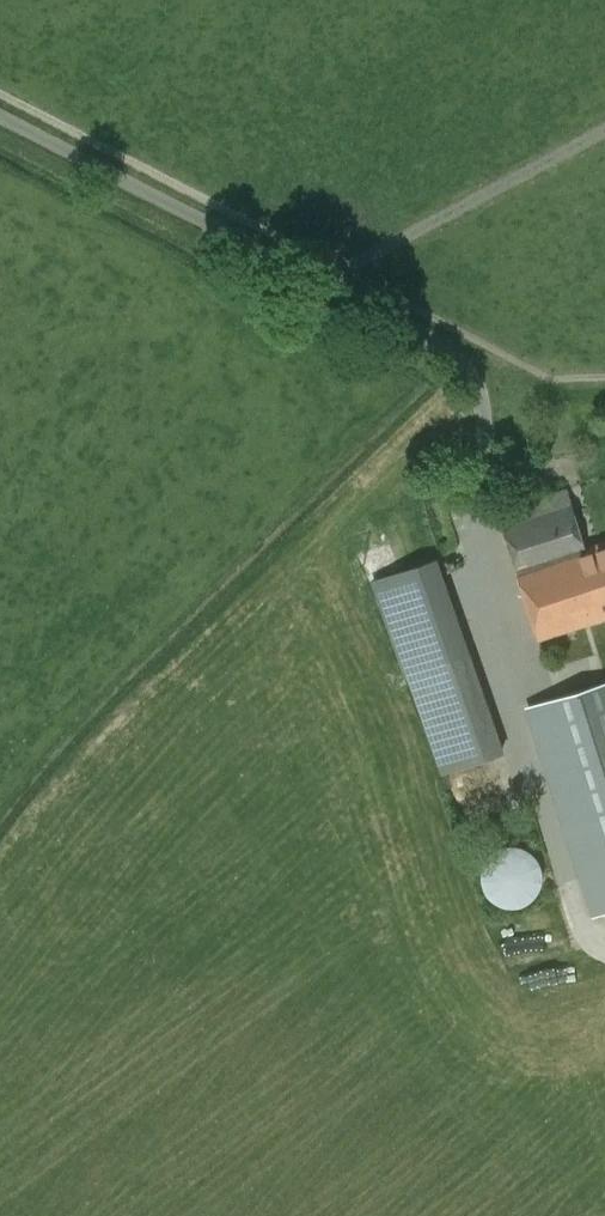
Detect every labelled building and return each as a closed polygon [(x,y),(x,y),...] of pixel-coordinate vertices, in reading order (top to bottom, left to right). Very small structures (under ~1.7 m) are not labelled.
[(586,550),(566,489),(499,510),(540,637),(604,616),(604,544),(586,550)] [(434,559),(374,581),(441,772),(502,750),(434,559)] [(528,705),(575,855),(575,854),(595,915),(604,912),(604,680),(528,705)] [(482,865),(480,875),(482,885),(487,894),(494,900),(503,904),(513,905),(523,903),(531,898),(538,890),(541,881),(542,871),(539,861),(533,852),(524,846),(514,843),(504,844),(494,848),(486,855),(482,865)] [(515,967),(516,988),(558,987),(557,966),(515,967)]
